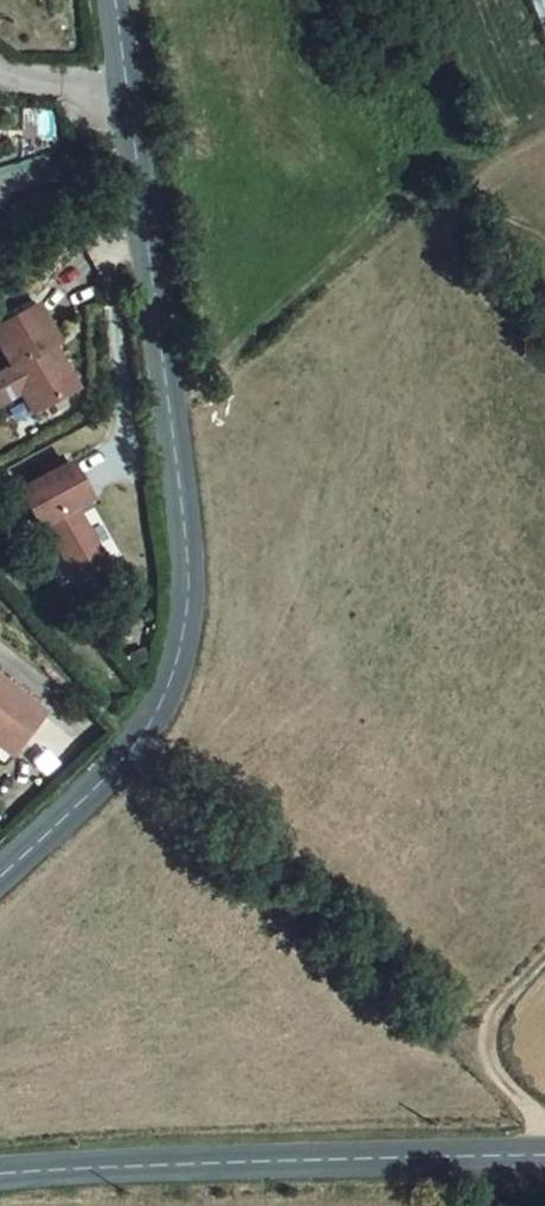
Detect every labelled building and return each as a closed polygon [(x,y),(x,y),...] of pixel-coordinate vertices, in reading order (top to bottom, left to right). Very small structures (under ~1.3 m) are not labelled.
[(54,399),(83,380),(58,343),(78,330),(49,283),(2,314),(26,353),(14,360),(16,362),(30,386),(43,406),(54,399)] [(101,368),(78,330),(58,343),(83,380),(101,368)] [(16,362),(0,372),(0,393),(5,401),(30,386),(16,362)] [(109,477),(81,442),(37,478),(71,518),(81,530),(104,559),(130,537),(92,491),(109,477)] [(81,530),(71,518),(60,527),(70,539),(81,530)] [(29,728),(56,699),(0,645),(0,700),(29,728)] [(17,740),(29,728),(0,700),(0,724),(17,740)]
